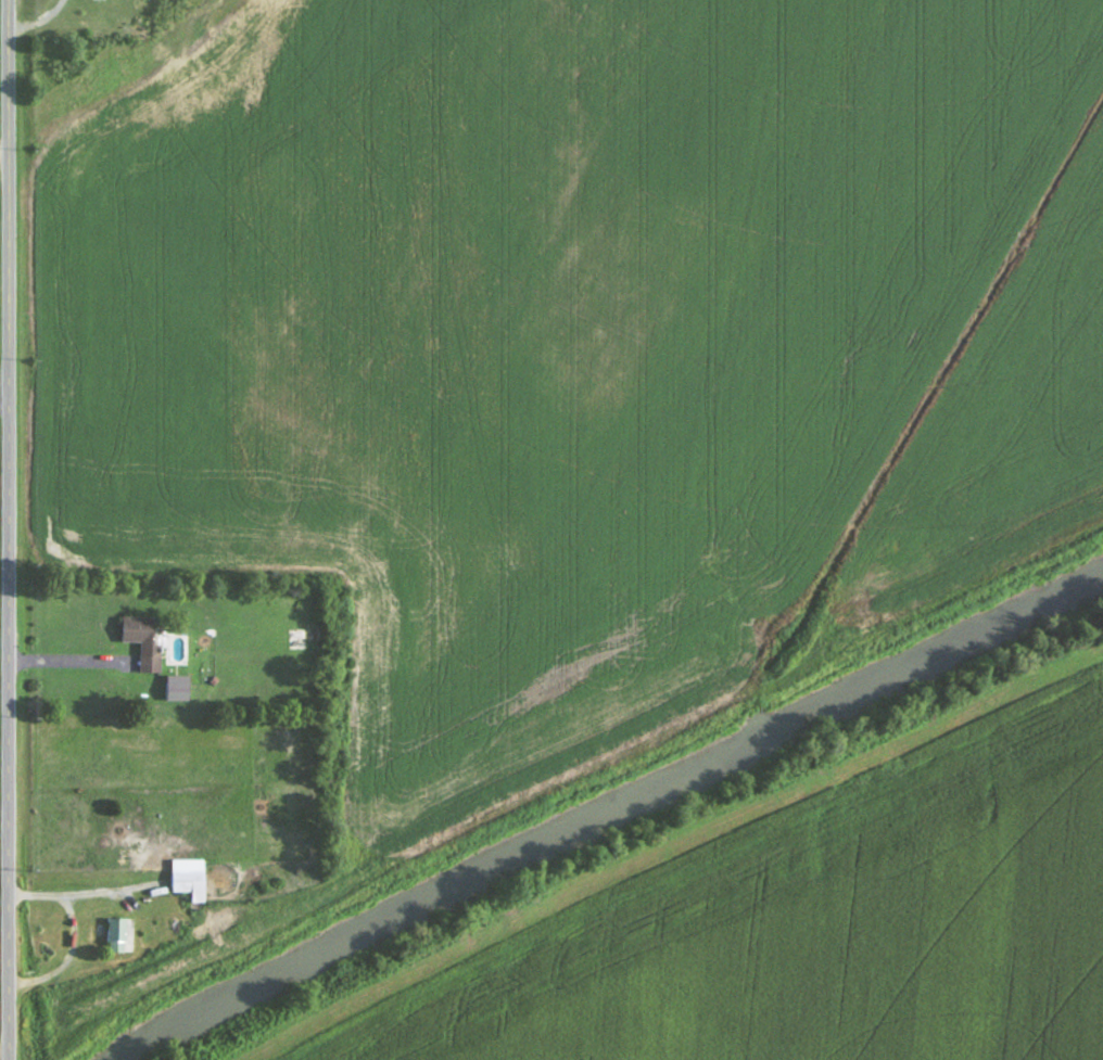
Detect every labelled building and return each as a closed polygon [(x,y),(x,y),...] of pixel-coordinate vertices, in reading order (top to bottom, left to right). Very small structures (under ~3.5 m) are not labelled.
[(123,618),(124,643),(141,642),(142,658),(155,657),(153,620),(140,621),(140,617),(123,618)] [(206,861),(172,861),(171,893),(192,893),(192,903),(205,903),(206,861)]
